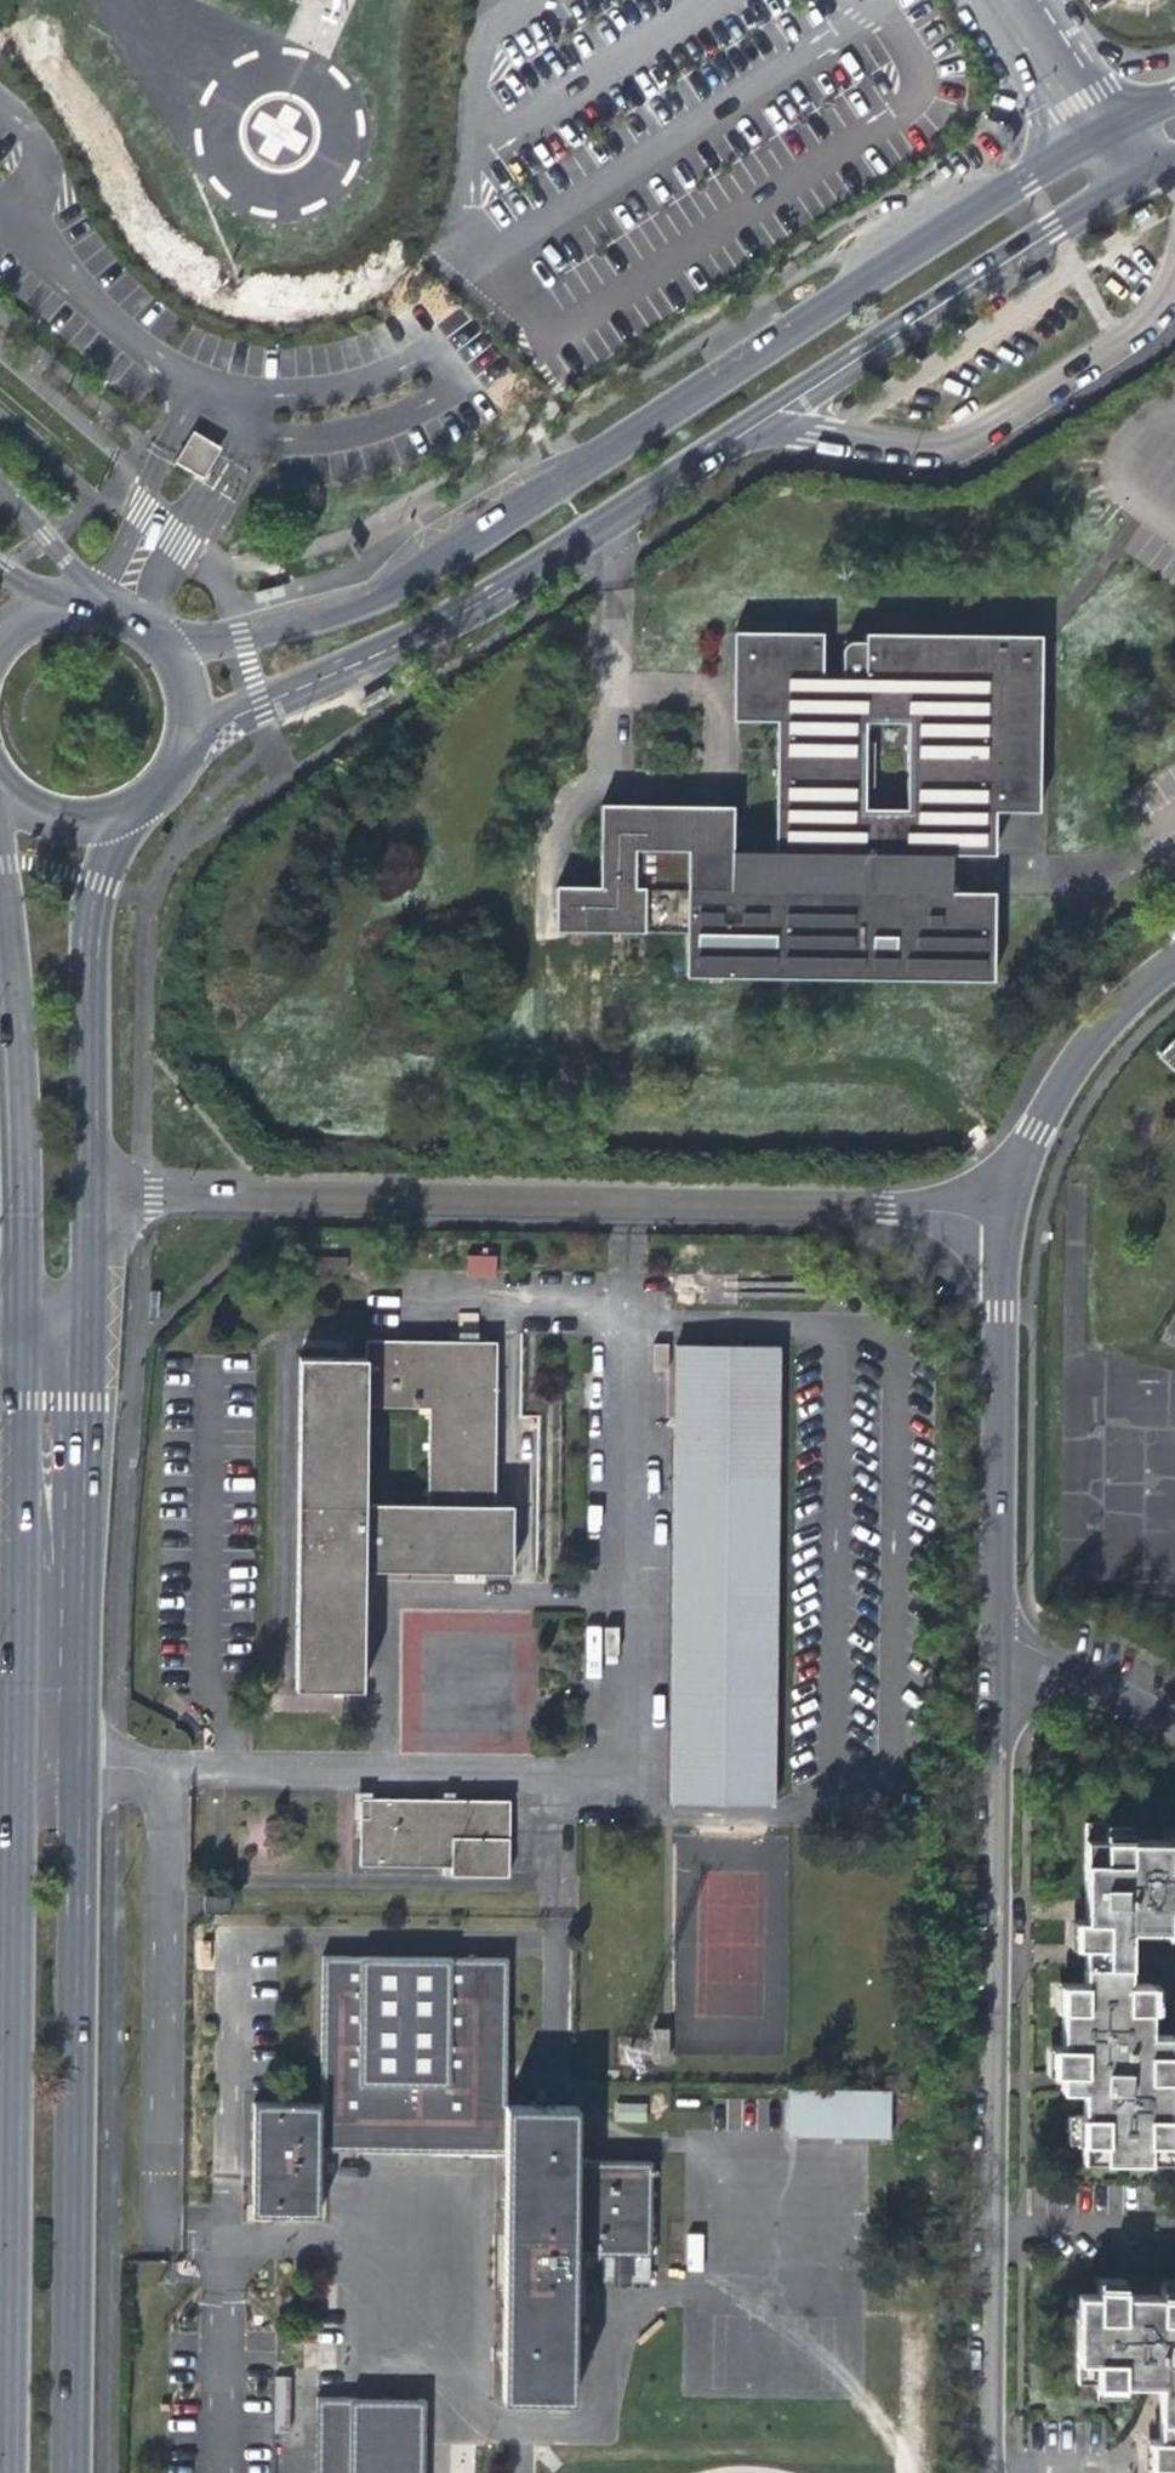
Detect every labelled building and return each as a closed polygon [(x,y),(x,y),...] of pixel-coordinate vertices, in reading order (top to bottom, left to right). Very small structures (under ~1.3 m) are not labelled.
[(204,479),(221,446),(192,430),(174,463),(204,479)] [(282,584),(252,592),(255,602),(285,595),(282,584)] [(731,705),(741,705),(741,637),(741,631),(731,631),(731,705)] [(552,932),(682,935),(682,959),(902,964),(915,975),(955,975),(980,951),(981,922),(961,902),(949,891),(949,858),(970,858),(972,801),(994,802),(1027,802),(1027,770),(1036,770),(1039,636),(863,633),(864,642),(853,642),(849,644),(846,648),(845,651),(845,678),(818,678),(819,633),(774,632),(774,638),(741,637),(741,705),(773,705),(772,723),(771,854),(729,853),(718,853),(719,840),(695,840),(695,853),(663,852),(663,828),(642,828),(643,804),(597,804),(596,888),(551,887),(552,932)] [(731,723),(772,723),(773,705),(741,705),(731,705),(731,723)] [(1035,815),(1036,770),(1027,770),(1027,802),(994,802),(994,814),(1035,815)] [(992,859),(994,814),(994,802),(972,801),(970,858),(992,859)] [(730,806),(643,804),(642,828),(663,828),(663,852),(695,853),(695,840),(719,840),(718,853),(729,853),(730,806)] [(993,902),(961,902),(981,922),(980,951),(955,975),(915,975),(902,964),(682,959),(682,982),(991,989),(993,902)] [(1157,1056),(1174,1073),(1174,1037),(1157,1056)] [(465,1281),(497,1281),(497,1264),(465,1264),(465,1281)] [(495,1350),(364,1348),(364,1366),(297,1365),(292,1696),(359,1697),(361,1579),(361,1569),(387,1569),(387,1579),(491,1581),(492,1514),(495,1350)] [(674,1355),(667,1810),(770,1811),(777,1356),(674,1355)] [(492,1514),(491,1581),(512,1581),(513,1514),(492,1514)] [(361,1579),(387,1579),(387,1569),(361,1569),(361,1579)] [(351,1822),(357,1822),(368,1822),(368,1804),(368,1797),(351,1797),(351,1822)] [(506,1807),(368,1804),(368,1822),(357,1822),(356,1869),(447,1871),(447,1882),(505,1883),(506,1807)] [(1130,1840),(1131,1832),(1106,1832),(1106,1824),(1085,1823),(1084,1921),(1076,1920),(1075,1947),(1083,1947),(1129,1948),(1130,1930),(1174,1930),(1174,1840),(1130,1840)] [(1083,1947),(1083,1964),(1129,1964),(1129,1948),(1083,1947)] [(314,2221),(315,2154),(316,2127),(501,2131),(501,2158),(496,2405),(570,2406),(572,2261),(646,2262),(648,2169),(573,2168),(574,2115),(500,2114),(503,1967),(319,1963),(316,2110),(248,2109),(246,2210),(266,2210),(266,2220),(314,2221)] [(1172,2037),(1150,2037),(1151,1986),(1129,1985),(1129,1964),(1083,1964),(1083,1985),(1061,1985),(1061,2048),(1053,2048),(1052,2075),(1060,2075),(1060,2092),(1082,2092),(1082,2116),(1074,2116),(1074,2144),(1081,2144),(1081,2163),(1171,2164),(1171,2145),(1174,2145),(1174,2117),(1171,2117),(1172,2082),(1162,2081),(1162,2054),(1172,2054),(1172,2037)] [(1162,2081),(1172,2082),(1174,2082),(1174,2054),(1172,2054),(1162,2054),(1162,2081)] [(887,2091),(810,2089),(785,2089),(784,2125),(784,2137),(886,2140),(887,2091)] [(619,2121),(642,2122),(643,2106),(619,2105),(619,2121)] [(315,2154),(501,2158),(501,2131),(316,2127),(315,2154)] [(246,2220),(266,2220),(266,2210),(246,2210),(246,2220)] [(1159,2288),(1159,2296),(1124,2295),(1124,2287),(1097,2287),(1097,2295),(1077,2295),(1076,2384),(1096,2385),(1096,2393),(1122,2393),(1122,2385),(1159,2386),(1159,2403),(1174,2403),(1174,2288),(1159,2288)] [(418,2402),(310,2402),(309,2472),(417,2472),(418,2402)] [(1159,2403),(1158,2420),(1174,2420),(1174,2403),(1159,2403)] [(1158,2420),(1158,2440),(1150,2440),(1150,2467),(1158,2467),(1158,2472),(1174,2472),(1174,2420),(1158,2420)]
